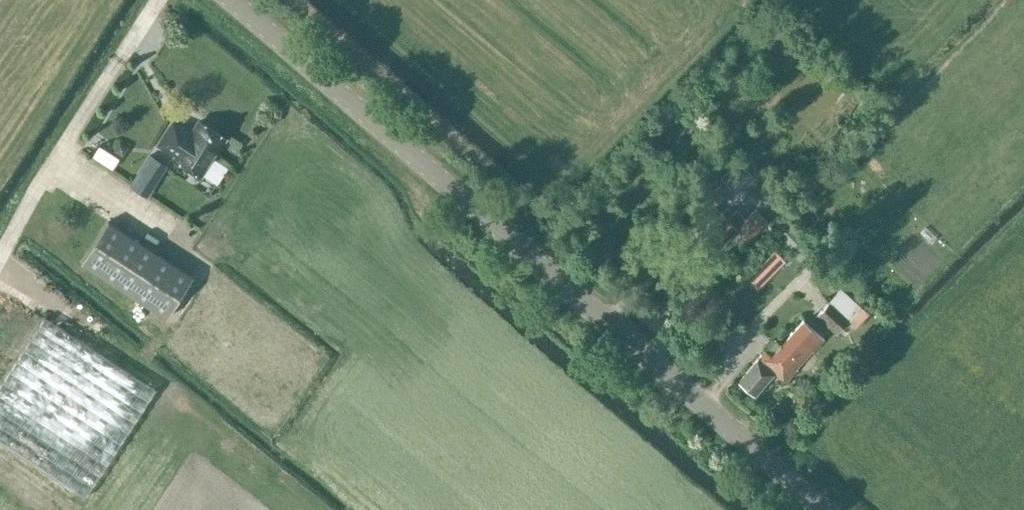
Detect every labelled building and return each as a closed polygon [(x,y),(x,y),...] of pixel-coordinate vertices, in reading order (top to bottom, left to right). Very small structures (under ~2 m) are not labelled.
[(173,121),(165,134),(158,144),(176,156),(175,158),(200,174),(224,138),(199,121),(191,134),(185,131),(186,129),(173,121)] [(112,168),(119,158),(99,145),(93,155),(112,168)] [(156,192),(172,159),(153,149),(137,183),(156,192)] [(742,162),(723,180),(732,189),(751,172),(742,162)] [(716,250),(737,230),(748,241),(768,221),(766,219),(781,205),(772,195),(757,209),(745,220),(741,216),(733,223),(724,214),(703,235),(716,250)] [(107,221),(91,246),(81,262),(166,318),(193,277),(107,221)] [(786,238),(755,266),(767,279),(798,251),(786,238)] [(840,289),(816,317),(837,335),(847,324),(853,329),(867,313),(840,289)] [(14,364),(0,386),(0,442),(85,498),(155,390),(47,313),(14,364)] [(825,338),(802,318),(781,343),(775,337),(737,381),(755,396),(775,373),(786,383),(798,369),(797,368),(812,351),(813,352),(825,338)]
